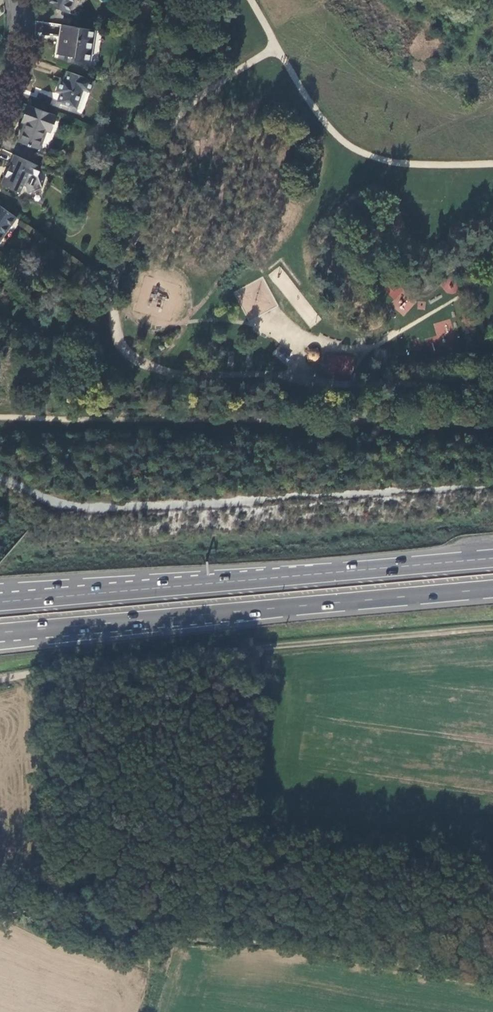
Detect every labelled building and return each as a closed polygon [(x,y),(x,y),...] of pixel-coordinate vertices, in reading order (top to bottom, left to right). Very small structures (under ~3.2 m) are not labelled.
[(80,0),(50,0),(48,6),(74,16),(80,0)] [(92,60),(96,28),(62,24),(58,53),(76,55),(76,58),(92,60)] [(88,77),(88,76),(69,70),(66,79),(62,77),(58,90),(62,92),(59,101),(78,107),(84,88),(91,90),(95,80),(88,77)] [(51,132),(57,116),(27,104),(21,121),(25,122),(18,141),(39,149),(46,130),(51,132)] [(34,175),(38,166),(14,155),(1,184),(19,193),(22,186),(25,187),(28,194),(42,188),(37,177),(34,175)] [(15,219),(0,208),(0,240),(15,219)] [(440,283),(447,295),(457,289),(450,277),(440,283)] [(395,281),(383,293),(404,315),(416,302),(395,281)]
